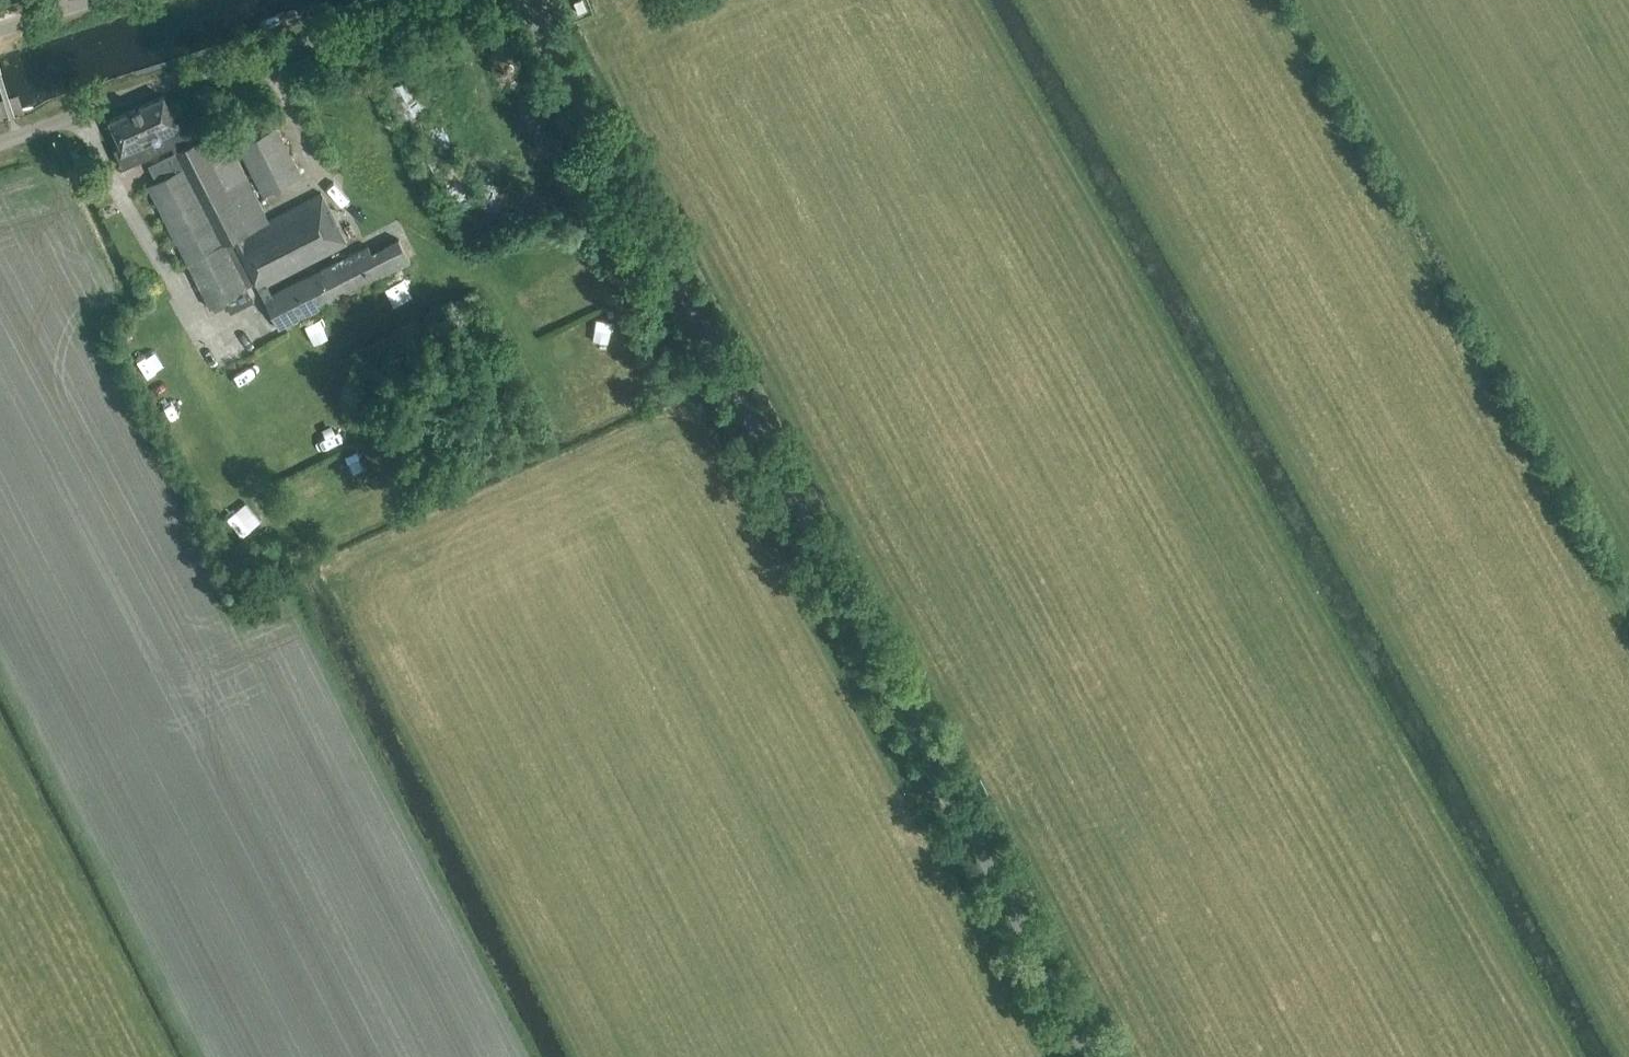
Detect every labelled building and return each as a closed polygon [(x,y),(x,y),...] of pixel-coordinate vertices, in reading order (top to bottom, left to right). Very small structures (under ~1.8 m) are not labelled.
[(612,29),(622,26),(619,17),(609,20),(612,29)] [(401,121),(426,108),(411,77),(386,90),(401,121)] [(163,97),(110,121),(122,147),(115,150),(124,168),(173,145),(176,152),(149,166),(157,182),(148,186),(178,246),(210,309),(224,301),(230,313),(253,302),(247,290),(246,287),(257,282),(259,287),(268,283),(342,246),(346,244),(321,194),(268,221),(225,133),(200,145),(197,140),(193,142),(182,120),(176,122),(163,97)] [(221,125),(213,110),(197,118),(205,133),(221,125)] [(263,195),(301,176),(277,127),(238,146),(263,195)] [(268,283),(259,287),(282,330),(410,264),(398,239),(371,253),(369,248),(274,296),(268,283)]
